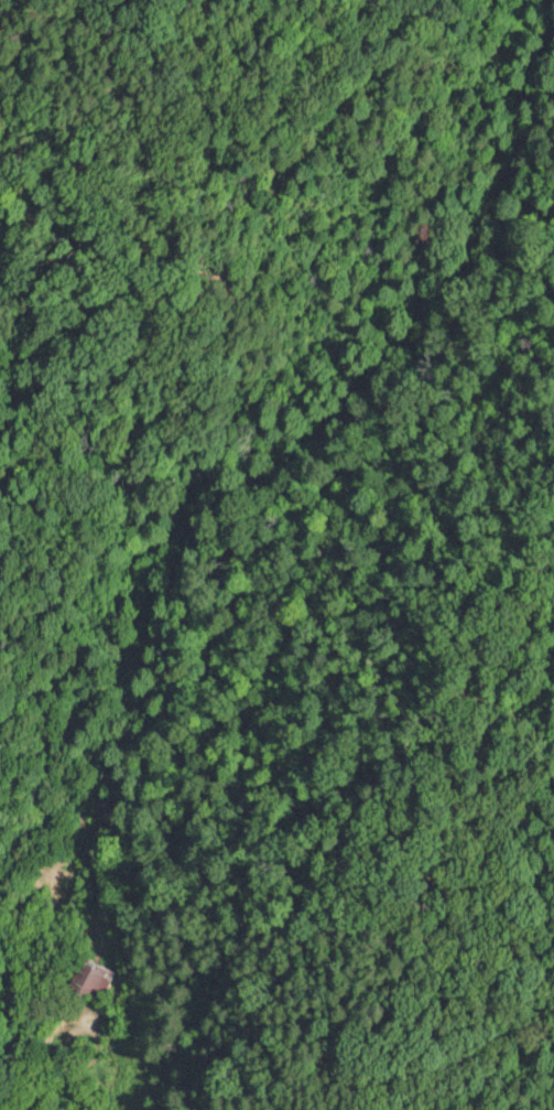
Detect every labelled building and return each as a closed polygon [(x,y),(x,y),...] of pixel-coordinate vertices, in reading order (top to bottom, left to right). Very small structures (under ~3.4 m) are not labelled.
[(103,998),(114,968),(82,956),(70,985),(103,998)]
